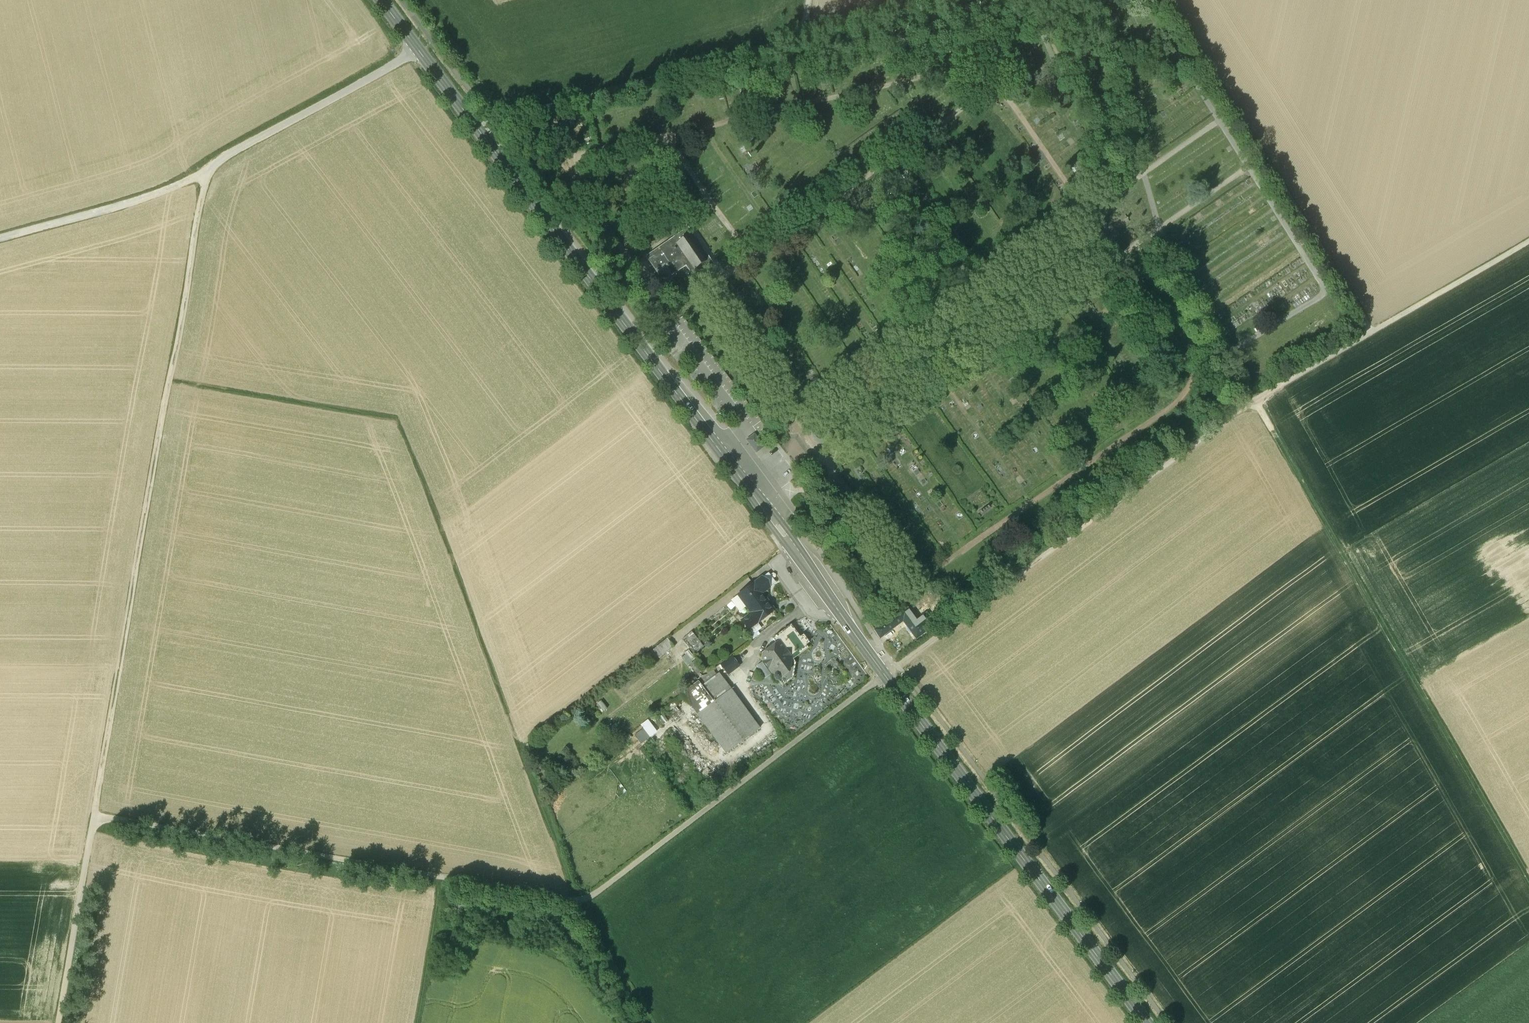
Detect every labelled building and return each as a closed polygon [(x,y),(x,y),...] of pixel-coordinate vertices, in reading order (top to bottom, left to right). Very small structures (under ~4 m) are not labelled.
[(687,227),(645,255),(663,282),(686,266),(694,278),(713,266),(687,227)] [(764,447),(754,434),(746,440),(756,453),(764,447)] [(762,579),(739,595),(752,613),(742,620),(749,629),(775,610),(762,594),(768,589),(762,579)] [(907,607),(877,630),(882,638),(905,620),(918,637),(936,624),(928,614),(917,622),(907,607)] [(774,645),(772,646),(772,648),(764,654),(764,658),(766,661),(765,663),(768,667),(770,666),(776,674),(776,676),(778,679),(781,679),(781,680),(784,680),(787,679),(787,677),(791,674),(791,671),(790,669),(792,667),(793,663),(788,658),(803,647),(788,627),(776,636),(776,637),(774,638),(778,643),(776,645),(774,645)] [(696,653),(705,644),(691,630),(682,639),(696,653)] [(689,648),(680,656),(689,665),(697,657),(689,648)] [(731,655),(721,663),(729,673),(739,665),(731,655)] [(713,669),(699,680),(703,685),(717,674),(713,669)] [(760,726),(720,672),(717,674),(703,685),(714,700),(697,713),(727,751),(760,726)] [(648,718),(641,723),(644,728),(635,734),(641,743),(658,731),(648,718)]
